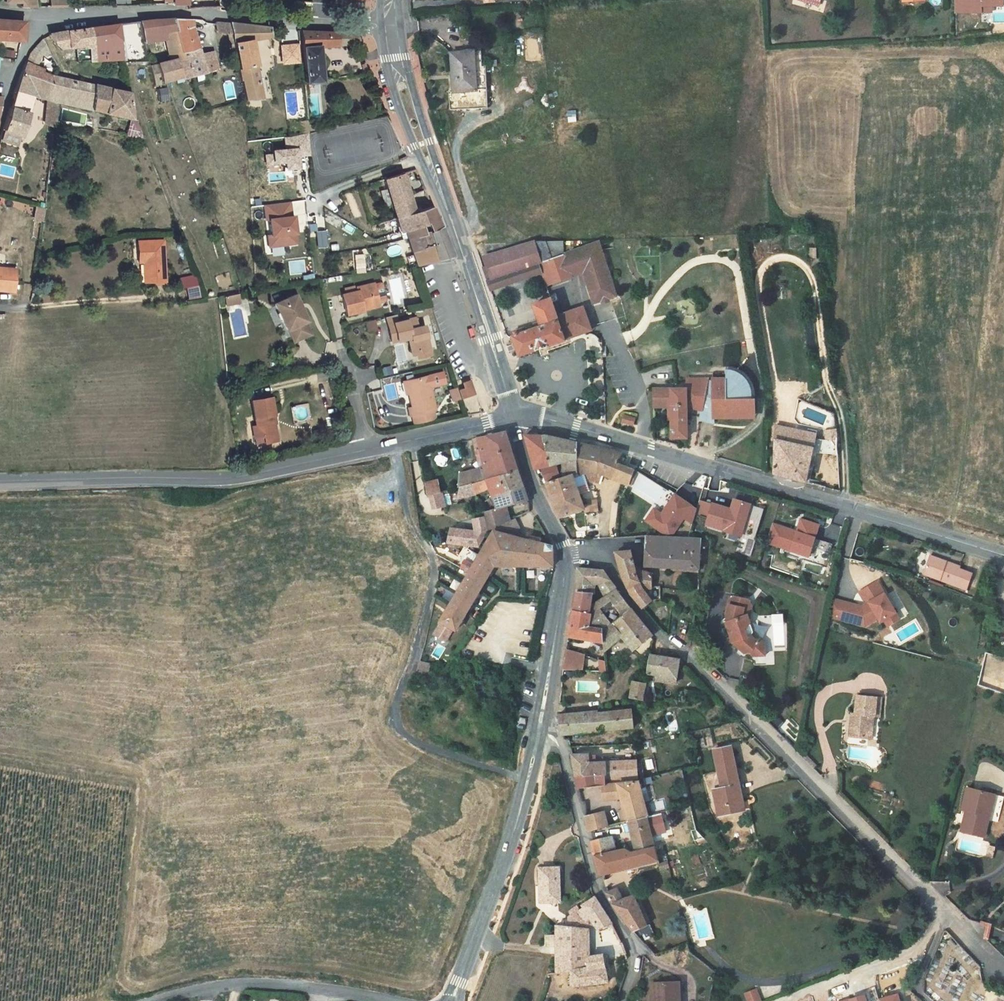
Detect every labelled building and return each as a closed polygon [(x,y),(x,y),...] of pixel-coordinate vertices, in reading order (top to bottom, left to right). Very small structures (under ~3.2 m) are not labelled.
[(952,14),(990,14),(990,23),(1003,23),(1003,5),(1001,5),(1001,0),(952,0),(952,14)] [(113,64),(109,27),(84,29),(80,30),(86,65),(113,64)] [(140,71),(141,74),(144,92),(152,91),(151,88),(174,85),(168,66),(176,65),(163,30),(158,29),(137,27),(133,27),(134,34),(135,41),(155,40),(159,69),(140,71)] [(86,65),(80,30),(60,34),(34,41),(37,46),(49,54),(55,52),(58,65),(86,65)] [(175,88),(209,83),(205,68),(192,69),(180,32),(163,30),(176,65),(168,66),(174,85),(175,88)] [(262,53),(261,42),(224,38),(225,49),(235,115),(250,114),(246,54),(262,53)] [(311,62),(358,55),(355,44),(353,42),(350,41),(291,45),(295,95),(314,93),(311,62)] [(7,79),(3,90),(34,98),(41,78),(29,73),(34,51),(28,44),(27,45),(22,52),(17,60),(9,74),(7,79)] [(529,44),(528,56),(537,57),(538,45),(529,44)] [(449,93),(449,112),(488,111),(487,69),(484,69),(484,54),(454,54),(454,93),(449,93)] [(118,76),(128,75),(127,64),(116,64),(118,76)] [(106,91),(117,90),(114,68),(104,69),(106,91)] [(121,119),(118,99),(41,78),(34,98),(45,103),(122,125),(121,119)] [(45,103),(34,98),(3,90),(1,96),(0,99),(0,137),(10,139),(16,106),(36,110),(35,124),(43,126),(45,103)] [(566,122),(575,121),(575,110),(566,110),(566,122)] [(129,137),(142,136),(141,119),(128,120),(129,137)] [(15,166),(2,163),(0,171),(0,173),(13,176),(15,166)] [(400,167),(403,182),(412,178),(406,165),(400,167)] [(406,205),(401,182),(382,189),(392,227),(410,222),(406,205)] [(352,191),(344,194),(354,218),(361,215),(352,191)] [(265,203),(269,247),(300,244),(298,212),(294,212),(293,201),(265,203)] [(34,220),(45,220),(45,207),(35,206),(34,220)] [(410,222),(392,227),(396,241),(402,239),(415,237),(417,244),(424,242),(437,236),(428,217),(410,222)] [(318,247),(328,246),(327,230),(316,231),(318,247)] [(437,236),(424,242),(429,255),(406,260),(409,274),(449,265),(437,236)] [(415,237),(402,239),(404,248),(417,244),(415,237)] [(417,244),(404,248),(406,260),(429,255),(424,242),(417,244)] [(557,242),(530,244),(479,262),(482,269),(487,283),(534,265),(559,256),(557,242)] [(534,265),(538,277),(541,287),(580,273),(589,304),(597,302),(597,306),(605,303),(604,300),(612,298),(596,242),(559,256),(534,265)] [(154,244),(126,245),(127,265),(134,264),(138,264),(138,285),(156,283),(154,244)] [(354,272),(363,271),(361,253),(352,253),(354,272)] [(363,268),(371,267),(370,253),(362,254),(363,268)] [(482,285),(486,297),(538,277),(534,265),(487,283),(482,269),(477,271),(482,285)] [(0,266),(0,292),(15,295),(19,268),(0,266)] [(188,288),(189,296),(201,294),(200,286),(188,288)] [(241,292),(225,294),(227,304),(242,302),(241,292)] [(350,297),(351,300),(334,303),(339,324),(355,320),(372,316),(367,293),(350,297)] [(226,307),(224,297),(210,300),(212,309),(226,307)] [(276,333),(280,346),(297,340),(292,327),(295,326),(285,300),(263,307),(273,334),(276,333)] [(507,336),(506,341),(512,361),(559,343),(545,301),(529,307),(535,324),(528,327),(530,331),(521,335),(520,331),(507,336)] [(391,328),(389,322),(380,324),(385,348),(401,345),(405,362),(410,361),(411,365),(424,363),(418,333),(411,334),(409,325),(391,328)] [(371,335),(369,326),(360,328),(362,337),(371,335)] [(575,340),(578,349),(586,346),(587,350),(599,346),(595,334),(575,340)] [(721,367),(721,371),(730,373),(738,379),(744,387),(745,396),(746,400),(749,400),(750,395),(749,392),(748,386),(747,384),(745,381),(743,378),(741,376),(739,373),(735,371),(731,369),(727,368),(723,367),(721,367)] [(682,384),(682,389),(682,407),(696,410),(696,414),(709,423),(708,418),(720,418),(720,414),(749,414),(749,400),(746,400),(745,396),(744,387),(738,379),(730,373),(721,371),(721,379),(708,379),(708,382),(703,381),(703,379),(691,379),(691,384),(682,384)] [(434,413),(425,379),(400,386),(403,399),(406,399),(409,411),(406,412),(408,420),(410,419),(431,414),(434,413)] [(457,394),(459,403),(471,398),(467,385),(459,388),(461,393),(457,394)] [(682,407),(682,389),(645,389),(646,412),(666,412),(667,440),(682,439),(682,407)] [(454,394),(449,396),(453,406),(458,404),(454,394)] [(242,429),(245,446),(267,443),(263,417),(264,417),(261,398),(243,401),(247,428),(242,429)] [(304,419),(308,411),(299,407),(296,415),(304,419)] [(431,414),(410,419),(412,427),(433,422),(431,414)] [(615,421),(614,427),(624,429),(626,423),(615,421)] [(829,461),(827,437),(818,438),(818,445),(811,445),(812,440),(773,433),(763,476),(802,486),(807,463),(829,461)] [(550,465),(544,439),(543,438),(541,438),(527,439),(535,468),(550,465)] [(463,486),(494,478),(511,474),(502,447),(498,439),(464,446),(467,471),(447,476),(449,489),(463,486)] [(573,472),(574,446),(544,439),(550,465),(556,464),(558,463),(560,469),(561,473),(564,472),(566,472),(573,472)] [(631,475),(614,469),(615,465),(618,457),(574,446),(573,472),(586,473),(627,488),(631,475)] [(560,469),(551,472),(534,476),(543,482),(561,473),(560,469)] [(564,472),(561,473),(543,482),(550,509),(555,518),(577,513),(566,472),(564,472)] [(517,495),(511,474),(494,478),(499,501),(517,495)] [(494,478),(463,486),(468,497),(483,498),(485,505),(499,501),(494,478)] [(413,485),(416,497),(428,494),(425,482),(413,485)] [(468,497),(463,486),(449,489),(449,498),(468,497)] [(483,519),(474,522),(474,528),(475,533),(476,532),(479,531),(509,522),(507,513),(524,507),(517,495),(499,501),(485,505),(479,507),(483,519)] [(740,536),(748,502),(729,498),(727,506),(705,501),(699,527),(740,536)] [(584,501),(584,512),(596,511),(596,500),(584,501)] [(797,518),(794,529),(771,523),(764,545),(807,558),(817,524),(797,518)] [(550,570),(549,552),(512,545),(513,536),(517,534),(513,521),(509,522),(479,531),(481,540),(442,601),(437,597),(431,606),(436,610),(428,622),(452,636),(497,583),(550,570)] [(474,533),(475,533),(474,528),(462,526),(460,537),(437,535),(434,550),(461,554),(462,554),(474,533)] [(695,540),(641,534),(640,549),(639,565),(662,567),(691,570),(695,540)] [(630,574),(624,552),(608,555),(618,578),(623,588),(625,590),(634,598),(640,595),(636,586),(639,585),(639,577),(635,576),(630,574)] [(916,573),(959,587),(965,570),(952,566),(952,564),(922,554),(916,573)] [(594,565),(572,566),(570,591),(585,592),(585,581),(591,578),(597,576),(601,574),(594,565)] [(601,574),(597,576),(597,581),(594,582),(593,583),(598,593),(601,591),(610,586),(601,574)] [(888,627),(899,620),(876,580),(856,592),(860,598),(859,604),(832,599),(828,619),(866,627),(871,623),(888,627)] [(570,591),(565,612),(577,614),(582,603),(587,592),(585,592),(570,591)] [(588,600),(604,620),(616,611),(601,591),(598,593),(592,597),(588,600)] [(743,656),(754,655),(753,643),(749,640),(747,642),(741,637),(743,634),(736,615),(738,604),(735,599),(721,597),(718,600),(715,617),(717,624),(715,624),(720,638),(718,639),(720,645),(722,643),(736,656),(739,653),(743,656)] [(588,600),(582,603),(577,614),(579,614),(578,624),(595,627),(604,620),(588,600)] [(625,604),(616,611),(604,620),(595,627),(597,643),(598,652),(598,656),(600,669),(647,631),(625,604)] [(560,636),(597,643),(595,627),(578,624),(579,614),(577,614),(565,612),(560,636)] [(1001,612),(996,634),(1003,636),(1003,613),(1001,612)] [(648,646),(641,672),(672,676),(677,650),(648,646)] [(569,651),(558,648),(556,669),(568,670),(569,651)] [(426,674),(429,664),(419,661),(416,671),(426,674)] [(636,695),(641,673),(627,670),(623,692),(636,695)] [(842,737),(862,738),(863,714),(867,714),(873,715),(873,695),(848,694),(847,713),(843,713),(842,737)] [(595,708),(597,724),(629,719),(626,703),(620,703),(620,700),(604,703),(605,706),(595,708)] [(560,732),(597,724),(595,708),(594,705),(554,712),(560,732)] [(630,736),(609,739),(610,754),(587,755),(585,748),(568,750),(573,773),(601,770),(602,774),(630,769),(629,758),(630,736)] [(711,803),(734,800),(731,770),(734,770),(730,744),(712,746),(717,785),(709,786),(711,803)] [(601,770),(573,773),(575,784),(598,781),(603,781),(602,779),(602,774),(601,770)] [(603,781),(598,781),(600,794),(616,792),(619,814),(638,811),(631,774),(602,779),(603,781)] [(983,795),(958,790),(955,789),(948,817),(953,818),(949,834),(972,839),(983,795)] [(596,802),(582,805),(578,809),(581,820),(598,817),(596,802)] [(642,836),(638,811),(619,814),(624,839),(642,836)] [(602,826),(584,828),(589,844),(605,842),(602,826)] [(642,836),(624,839),(605,842),(589,844),(594,861),(645,853),(642,836)] [(975,858),(982,859),(984,849),(977,847),(975,858)] [(662,850),(645,853),(646,860),(664,858),(662,850)] [(537,871),(541,888),(546,887),(549,904),(564,900),(556,867),(537,871)] [(610,877),(596,879),(617,921),(632,914),(621,884),(614,887),(610,877)] [(605,945),(615,943),(591,894),(577,902),(578,905),(574,907),(573,903),(569,905),(571,914),(569,915),(569,923),(558,925),(553,968),(561,970),(561,983),(606,984),(607,962),(589,962),(587,944),(604,940),(605,945)] [(981,922),(979,938),(987,939),(989,922),(981,922)] [(650,927),(641,931),(644,939),(653,935),(650,927)] [(671,979),(644,983),(647,1000),(674,1000),(671,979)] [(742,993),(746,1000),(761,1000),(756,987),(742,993)]
